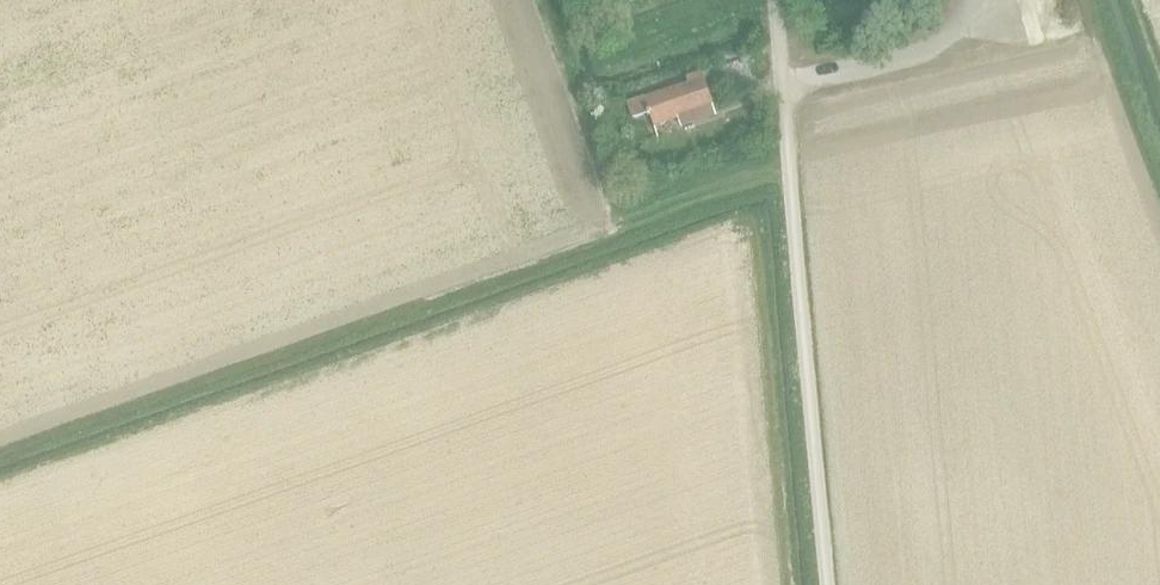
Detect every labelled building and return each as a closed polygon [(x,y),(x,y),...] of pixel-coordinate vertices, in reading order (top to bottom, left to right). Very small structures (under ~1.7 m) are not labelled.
[(651,112),(656,125),(713,106),(703,79),(628,105),(632,118),(651,112)]
